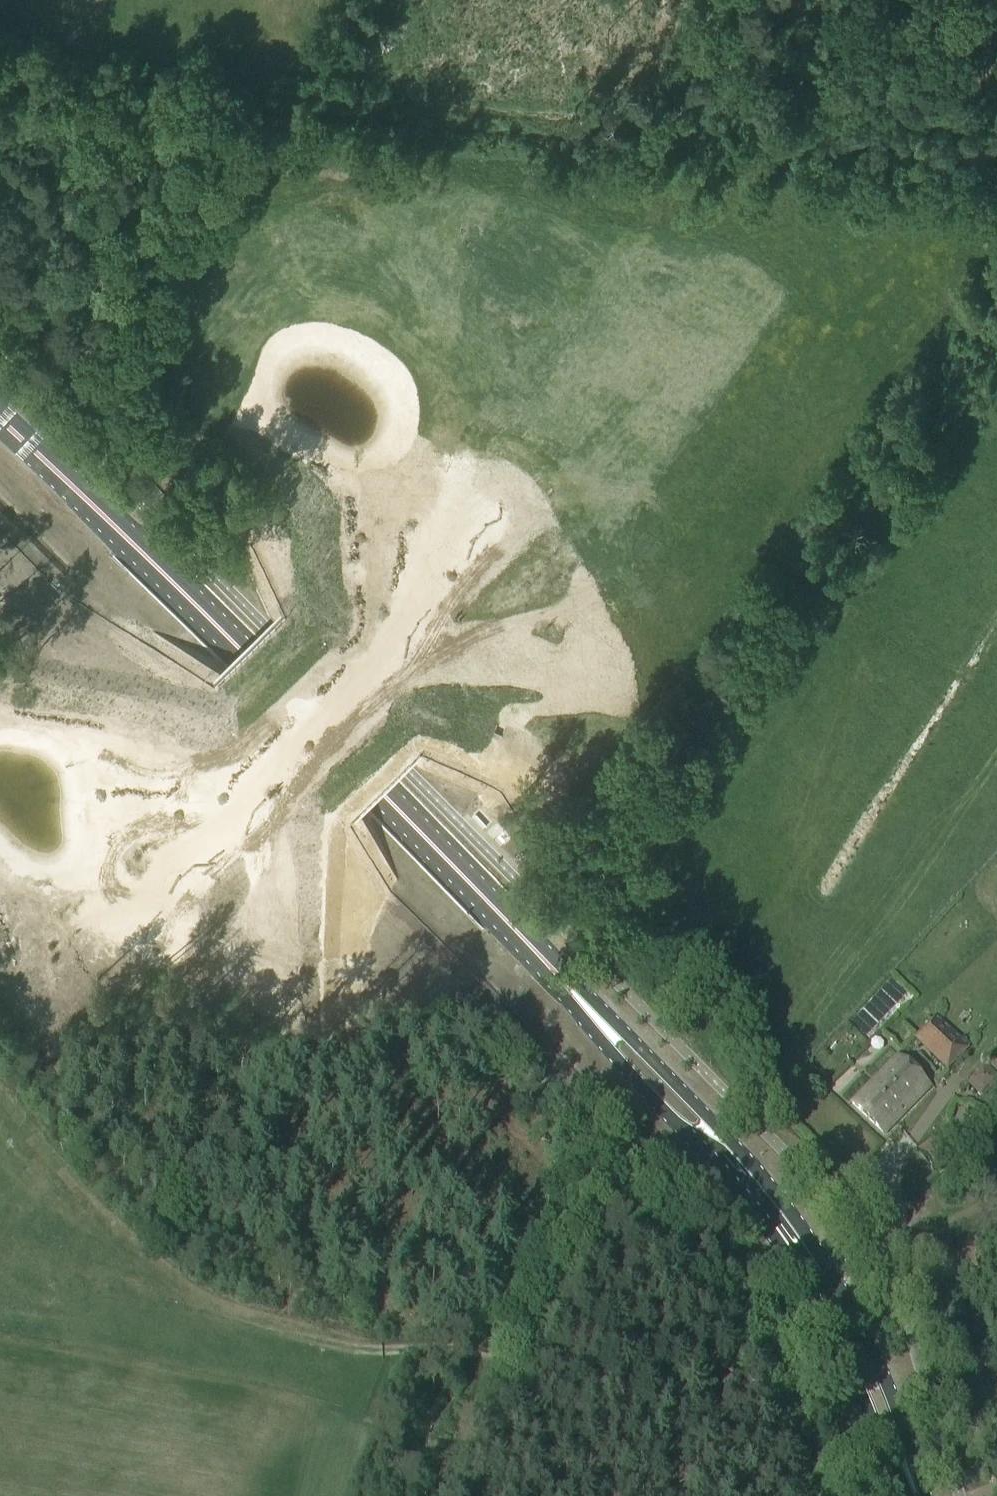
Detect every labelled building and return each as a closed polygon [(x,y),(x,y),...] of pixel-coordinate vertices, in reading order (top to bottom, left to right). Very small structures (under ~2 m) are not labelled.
[(947,1070),(969,1047),(937,1016),(915,1038),(947,1070)] [(885,1134),(930,1088),(898,1056),(853,1103),(885,1134)] [(996,1089),(996,1078),(984,1065),(965,1083),(984,1101),(996,1089)] [(939,1176),(966,1155),(946,1129),(920,1150),(939,1176)]
